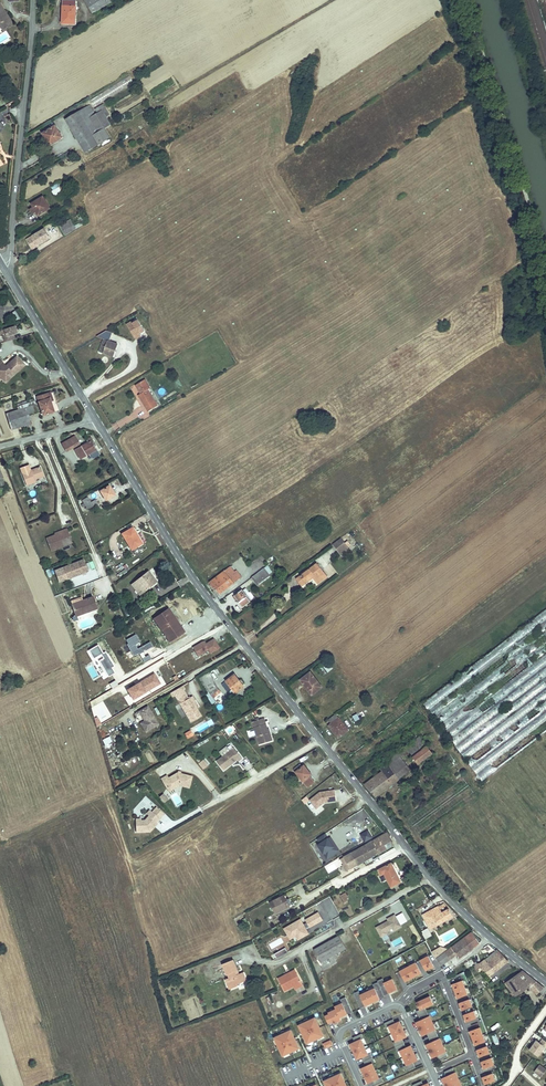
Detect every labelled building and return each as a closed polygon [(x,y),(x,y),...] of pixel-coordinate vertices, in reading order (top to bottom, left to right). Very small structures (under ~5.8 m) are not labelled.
[(93,13),(112,3),(110,0),(85,0),(93,13)] [(76,2),(63,2),(62,24),(75,24),(76,2)] [(5,11),(4,12),(2,8),(0,4),(0,26),(2,30),(12,23),(5,11)] [(107,97),(105,93),(111,90),(113,92),(133,82),(130,77),(92,97),(95,103),(107,97)] [(90,105),(79,112),(93,136),(111,125),(106,117),(109,115),(107,112),(104,114),(102,111),(105,109),(103,105),(96,109),(98,113),(96,114),(90,105)] [(79,112),(66,119),(85,153),(110,138),(105,129),(93,136),(79,112)] [(62,138),(55,127),(44,134),(50,145),(62,138)] [(61,186),(52,191),(55,196),(64,191),(61,186)] [(30,210),(33,214),(36,212),(38,216),(50,209),(43,197),(31,204),(33,207),(30,210)] [(59,226),(65,236),(83,225),(82,222),(74,226),(70,219),(59,226)] [(27,239),(31,247),(38,243),(39,245),(50,239),(44,229),(27,239)] [(132,322),(127,325),(136,339),(141,336),(139,334),(144,331),(138,320),(133,324),(132,322)] [(14,326),(0,330),(0,335),(3,334),(5,342),(15,339),(14,334),(16,333),(14,326)] [(106,331),(97,337),(104,339),(99,352),(113,357),(118,344),(109,341),(112,333),(106,331)] [(2,373),(2,378),(4,380),(7,380),(9,378),(9,374),(12,372),(14,374),(25,364),(17,356),(10,362),(10,366),(8,368),(0,359),(0,373),(2,373)] [(148,408),(156,402),(147,387),(150,385),(145,376),(136,381),(141,390),(138,391),(148,408)] [(51,401),(48,393),(37,397),(43,416),(53,412),(52,407),(51,401)] [(31,423),(28,415),(36,413),(33,405),(27,407),(26,404),(24,405),(25,408),(7,414),(12,430),(31,423)] [(79,444),(75,436),(62,444),(67,451),(79,444)] [(95,446),(92,443),(94,442),(91,437),(87,439),(88,442),(75,450),(80,459),(96,450),(95,446)] [(44,476),(40,467),(31,470),(29,465),(20,468),(22,474),(26,485),(35,482),(34,480),(44,476)] [(114,495),(109,486),(100,491),(106,500),(114,495)] [(93,506),(88,497),(82,500),(88,510),(93,506)] [(132,528),(122,533),(131,549),(140,544),(132,528)] [(72,542),(67,529),(54,533),(55,535),(46,538),(51,551),(72,542)] [(336,548),(345,542),(341,538),(333,544),(336,548)] [(349,548),(345,542),(336,548),(340,554),(349,548)] [(351,551),(349,548),(340,554),(343,557),(351,551)] [(59,582),(88,572),(83,560),(55,571),(59,582)] [(300,576),(305,582),(312,577),(318,585),(328,577),(317,563),(300,576)] [(271,566),(270,564),(252,577),(258,585),(272,575),(267,569),(271,566)] [(242,578),(236,571),(234,572),(230,567),(210,582),(219,594),(234,583),(230,577),(234,574),(238,581),(242,578)] [(139,595),(156,581),(148,571),(131,585),(139,595)] [(230,577),(234,583),(238,581),(234,574),(230,577)] [(244,606),(250,601),(245,594),(247,592),(245,589),(243,591),(242,590),(234,597),(236,600),(236,599),(238,598),(244,606)] [(97,608),(92,597),(83,601),(72,605),(76,616),(97,608)] [(422,704),(482,781),(545,731),(545,608),(422,704)] [(173,615),(169,609),(154,619),(170,642),(184,632),(180,626),(178,627),(170,616),(173,615)] [(124,639),(133,656),(152,646),(149,640),(141,644),(135,633),(124,639)] [(203,641),(193,647),(198,656),(208,650),(210,653),(219,648),(214,639),(206,643),(205,644),(203,641)] [(98,644),(86,651),(103,680),(115,673),(112,668),(115,666),(106,651),(103,652),(98,644)] [(320,684),(310,671),(300,679),(310,691),(320,684)] [(214,680),(209,672),(199,678),(205,686),(214,680)] [(133,699),(160,683),(154,674),(127,690),(133,699)] [(244,687),(235,674),(222,685),(231,697),(244,687)] [(210,693),(217,687),(214,680),(205,686),(209,692),(210,693)] [(182,687),(174,691),(176,695),(178,699),(187,695),(184,690),(182,687)] [(210,693),(209,692),(206,694),(212,704),(216,702),(213,698),(221,692),(217,687),(210,693)] [(187,695),(178,699),(181,703),(189,698),(187,695)] [(202,716),(197,708),(193,702),(195,701),(192,697),(189,698),(181,703),(191,722),(202,716)] [(149,706),(140,711),(145,720),(142,723),(147,731),(159,724),(149,706)] [(105,715),(105,716),(99,718),(101,723),(111,719),(109,714),(105,715)] [(339,736),(349,729),(338,715),(332,720),(333,721),(330,724),(339,736)] [(262,720),(253,723),(260,745),(273,741),(270,732),(268,733),(267,730),(266,724),(263,725),(262,720)] [(205,724),(197,729),(200,732),(207,727),(205,724)] [(187,739),(194,735),(191,729),(184,733),(187,739)] [(410,750),(414,755),(427,745),(419,735),(406,745),(408,747),(410,750)] [(102,739),(105,745),(112,742),(110,736),(102,739)] [(433,752),(427,745),(414,755),(420,762),(433,752)] [(227,746),(219,752),(223,757),(230,751),(227,746)] [(410,750),(408,747),(399,754),(402,757),(410,750)] [(223,757),(216,762),(223,770),(237,760),(238,761),(242,758),(234,748),(230,751),(223,757)] [(390,764),(401,777),(411,769),(402,757),(399,754),(396,750),(389,756),(393,761),(390,764)] [(205,764),(200,758),(197,760),(202,766),(205,764)] [(246,771),(252,769),(248,758),(241,761),(246,771)] [(296,771),(306,788),(313,783),(310,777),(312,775),(306,765),(304,766),(302,763),(295,767),(297,770),(296,771)] [(376,796),(401,777),(390,764),(366,782),(376,796)] [(161,778),(167,787),(172,784),(174,787),(179,784),(189,787),(192,775),(177,772),(168,777),(167,775),(161,778)] [(337,800),(335,790),(320,792),(310,800),(317,808),(324,802),(337,800)] [(309,801),(306,803),(312,812),(315,810),(309,801)] [(136,819),(136,832),(150,832),(155,827),(153,825),(156,822),(164,814),(157,807),(152,813),(154,814),(151,818),(149,816),(145,820),(141,820),(141,819),(136,819)] [(346,871),(394,844),(389,837),(390,836),(388,833),(344,857),(347,863),(343,865),(346,871)] [(340,850),(336,845),(334,847),(328,838),(325,834),(318,839),(321,843),(318,845),(328,859),(340,850)] [(392,862),(391,863),(401,882),(396,885),(396,886),(403,882),(392,862)] [(401,882),(391,863),(379,870),(381,874),(384,873),(391,887),(396,885),(401,882)] [(289,906),(292,904),(289,899),(286,900),(284,896),(270,903),(276,914),(290,907),(289,906)] [(423,915),(424,918),(440,909),(439,906),(423,915)] [(440,909),(424,918),(430,928),(453,916),(449,909),(442,913),(440,909)] [(318,912),(305,920),(307,923),(304,924),(301,919),(284,929),(288,936),(294,932),(298,940),(309,934),(305,927),(308,926),(309,928),(323,920),(318,912)] [(401,926),(395,915),(387,919),(388,921),(376,927),(382,937),(387,934),(386,932),(393,929),(393,930),(401,926)] [(409,924),(415,938),(419,937),(413,922),(409,924)] [(426,939),(432,936),(429,931),(423,934),(426,939)] [(472,933),(437,958),(441,964),(456,954),(459,958),(480,944),(472,933)] [(346,949),(339,936),(314,950),(321,962),(346,949)] [(393,948),(403,943),(401,937),(391,941),(393,948)] [(440,947),(435,950),(438,956),(447,949),(440,947)] [(274,954),(276,959),(288,952),(285,948),(274,954)] [(497,949),(495,951),(478,964),(476,965),(475,966),(477,970),(481,967),(489,976),(508,961),(497,949)] [(434,966),(428,956),(420,961),(426,971),(434,966)] [(233,960),(223,964),(227,974),(228,974),(229,978),(228,979),(232,989),(238,986),(238,984),(247,981),(243,972),(239,974),(236,975),(235,971),(238,970),(233,960)] [(421,973),(416,963),(408,967),(413,977),(421,973)] [(413,977),(408,967),(400,972),(405,982),(413,977)] [(294,987),(302,983),(295,970),(291,972),(291,974),(285,977),(285,975),(278,979),(285,992),(294,987)] [(522,979),(529,986),(536,994),(543,988),(522,971),(506,982),(515,996),(525,989),(518,982),(522,979)] [(384,996),(393,991),(393,990),(396,988),(392,979),(385,982),(383,978),(378,981),(378,982),(373,984),(375,988),(369,991),(368,988),(366,989),(367,992),(360,995),(359,991),(353,994),(360,1008),(369,1004),(368,1003),(375,1000),(376,1001),(385,997),(384,996)] [(518,982),(525,989),(529,986),(522,979),(518,982)] [(465,988),(462,981),(452,984),(455,991),(465,988)] [(515,996),(506,982),(504,983),(513,997),(515,996)] [(467,995),(465,988),(455,991),(458,999),(467,995)] [(329,1015),(325,1016),(328,1023),(332,1022),(333,1024),(341,1020),(340,1018),(340,1016),(343,1015),(343,1016),(352,1012),(346,997),(340,1000),(342,1003),(335,1007),(336,1009),(328,1013),(329,1015)] [(425,1008),(431,1005),(428,998),(417,1003),(420,1010),(417,1011),(419,1016),(427,1012),(425,1008)] [(472,1007),(469,999),(459,1003),(462,1010),(472,1007)] [(476,1018),(474,1011),(464,1015),(466,1022),(476,1018)] [(430,1024),(427,1017),(429,1016),(427,1012),(419,1016),(421,1020),(416,1022),(419,1029),(430,1024)] [(299,1025),(307,1043),(313,1041),(314,1043),(318,1041),(317,1039),(323,1036),(315,1018),(309,1021),(308,1018),(304,1020),(305,1023),(299,1025)] [(403,1029),(400,1021),(395,1024),(393,1019),(384,1023),(386,1028),(389,1027),(392,1034),(403,1029)] [(430,1024),(419,1029),(422,1036),(427,1034),(429,1038),(437,1034),(435,1030),(433,1031),(430,1024)] [(482,1035),(480,1027),(470,1031),(472,1038),(482,1035)] [(402,1039),(407,1037),(403,1029),(392,1034),(396,1041),(393,1042),(395,1047),(404,1043),(402,1039)] [(283,1034),(275,1038),(278,1046),(276,1047),(277,1049),(279,1048),(283,1056),(289,1053),(290,1055),(294,1054),(293,1051),(299,1048),(291,1030),(285,1033),(284,1031),(282,1032),(283,1034)] [(355,1042),(350,1044),(354,1052),(365,1047),(361,1039),(364,1038),(361,1034),(353,1038),(355,1042)] [(440,1046),(437,1039),(439,1039),(437,1034),(429,1038),(431,1042),(426,1044),(429,1051),(440,1046)] [(475,1045),(485,1042),(482,1035),(472,1038),(475,1045)] [(330,1039),(322,1043),(324,1049),(332,1045),(330,1039)] [(545,1047),(545,1048),(545,1042),(543,1039),(540,1043),(536,1040),(533,1044),(534,1045),(533,1046),(530,1050),(538,1056),(545,1047)] [(414,1053),(411,1045),(406,1048),(404,1043),(395,1047),(397,1052),(400,1051),(403,1058),(414,1053)] [(443,1053),(440,1046),(429,1051),(432,1058),(437,1056),(439,1060),(447,1057),(445,1052),(443,1053)] [(480,1057),(489,1053),(487,1046),(477,1050),(480,1057)] [(354,1052),(357,1059),(362,1057),(364,1062),(372,1058),(370,1053),(368,1054),(365,1047),(354,1052)] [(418,1061),(414,1053),(403,1058),(407,1065),(404,1066),(406,1071),(415,1067),(413,1063),(418,1061)] [(366,1066),(361,1068),(365,1076),(376,1071),(372,1063),(375,1062),(372,1058),(364,1062),(366,1066)] [(494,1065),(491,1058),(481,1062),(484,1069),(494,1065)] [(540,1065),(534,1072),(541,1078),(545,1072),(545,1070),(540,1065)] [(453,1068),(444,1072),(446,1076),(442,1078),(445,1085),(456,1081),(453,1073),(455,1072),(453,1068)] [(376,1071),(365,1076),(368,1083),(373,1081),(375,1085),(383,1081),(381,1077),(379,1078),(376,1071)] [(497,1080),(494,1073),(484,1077),(487,1084),(497,1080)] [(327,1085),(346,1085),(341,1074),(334,1077),(333,1074),(329,1076),(330,1078),(324,1081),(327,1085)]
